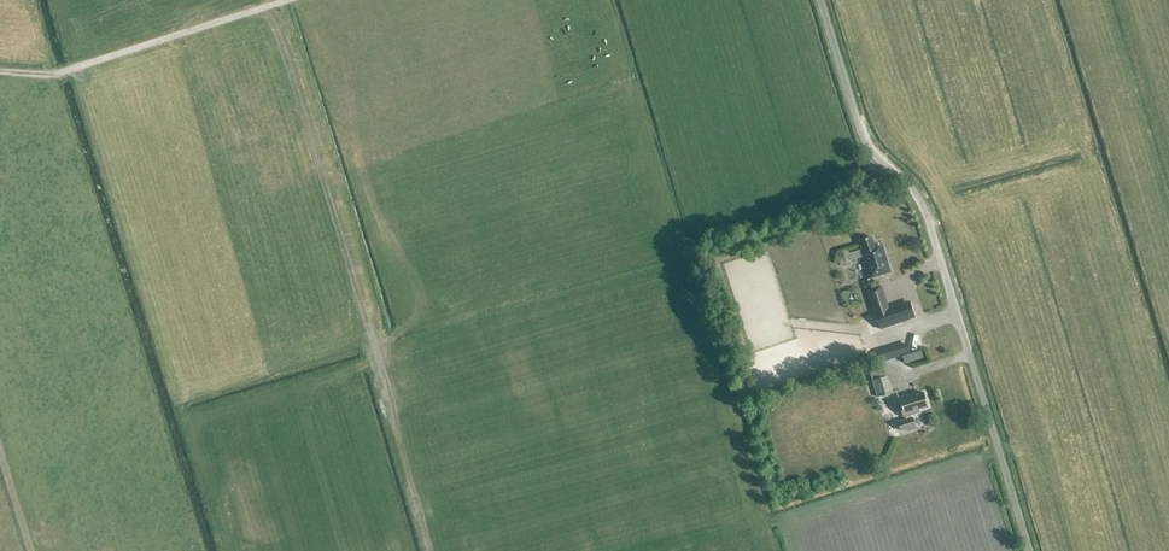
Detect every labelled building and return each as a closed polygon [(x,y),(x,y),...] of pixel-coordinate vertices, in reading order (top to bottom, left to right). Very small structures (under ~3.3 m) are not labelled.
[(863,256),(870,279),(891,272),(884,250),(876,252),(872,237),(860,241),(865,256),(863,256)] [(910,304),(876,315),(881,329),(915,317),(910,304)] [(910,353),(907,343),(892,348),(895,358),(910,353)] [(886,377),(884,369),(870,373),(873,382),(877,397),(893,392),(888,376),(886,377)] [(919,410),(928,407),(924,393),(915,396),(914,393),(898,398),(904,417),(905,416),(906,420),(899,422),(901,431),(907,429),(907,431),(916,428),(913,418),(911,418),(910,415),(920,412),(919,410)]
